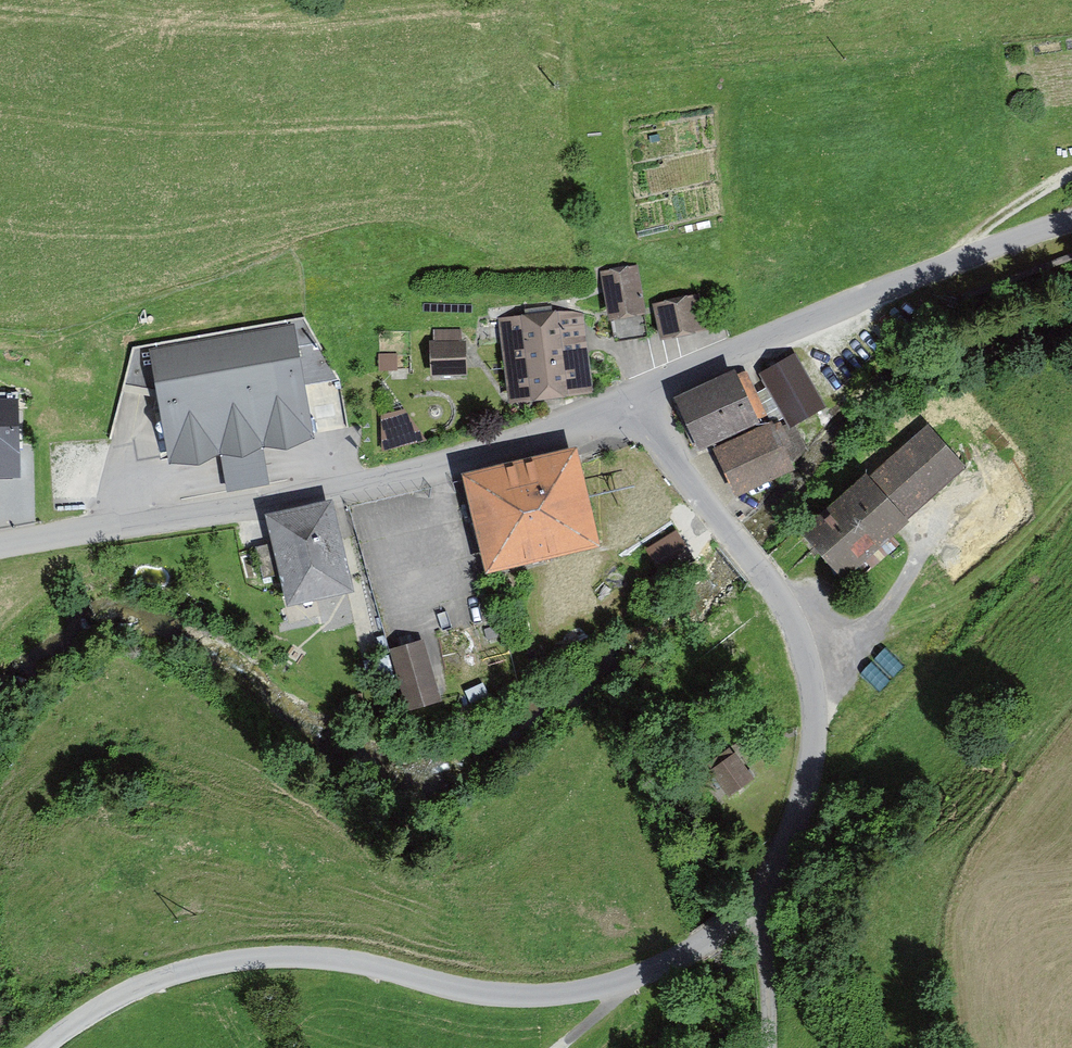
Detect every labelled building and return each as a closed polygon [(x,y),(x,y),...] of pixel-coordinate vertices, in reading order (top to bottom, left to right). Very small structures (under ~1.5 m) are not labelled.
[(633,315),(630,274),(601,276),(604,317),(633,315)] [(698,299),(653,306),(658,338),(702,331),(698,299)] [(578,315),(501,324),(510,404),(587,395),(578,315)] [(307,316),(152,343),(172,458),(313,433),(301,381),(336,376),(307,316)] [(464,334),(428,337),(431,370),(467,366),(464,334)] [(823,407),(798,362),(761,381),(785,427),(823,407)] [(744,377),(679,409),(699,448),(763,416),(744,377)] [(0,407),(0,490),(22,489),(22,461),(21,407),(0,407)] [(928,429),(804,530),(839,574),(963,473),(928,429)] [(770,431),(715,457),(734,497),(789,470),(770,431)] [(576,474),(465,496),(480,575),(592,553),(576,474)] [(268,531),(282,613),(349,601),(335,520),(268,531)] [(664,520),(640,535),(657,562),(680,547),(664,520)] [(422,650),(390,658),(403,715),(436,708),(422,650)] [(753,782),(732,758),(709,778),(730,802),(753,782)]
